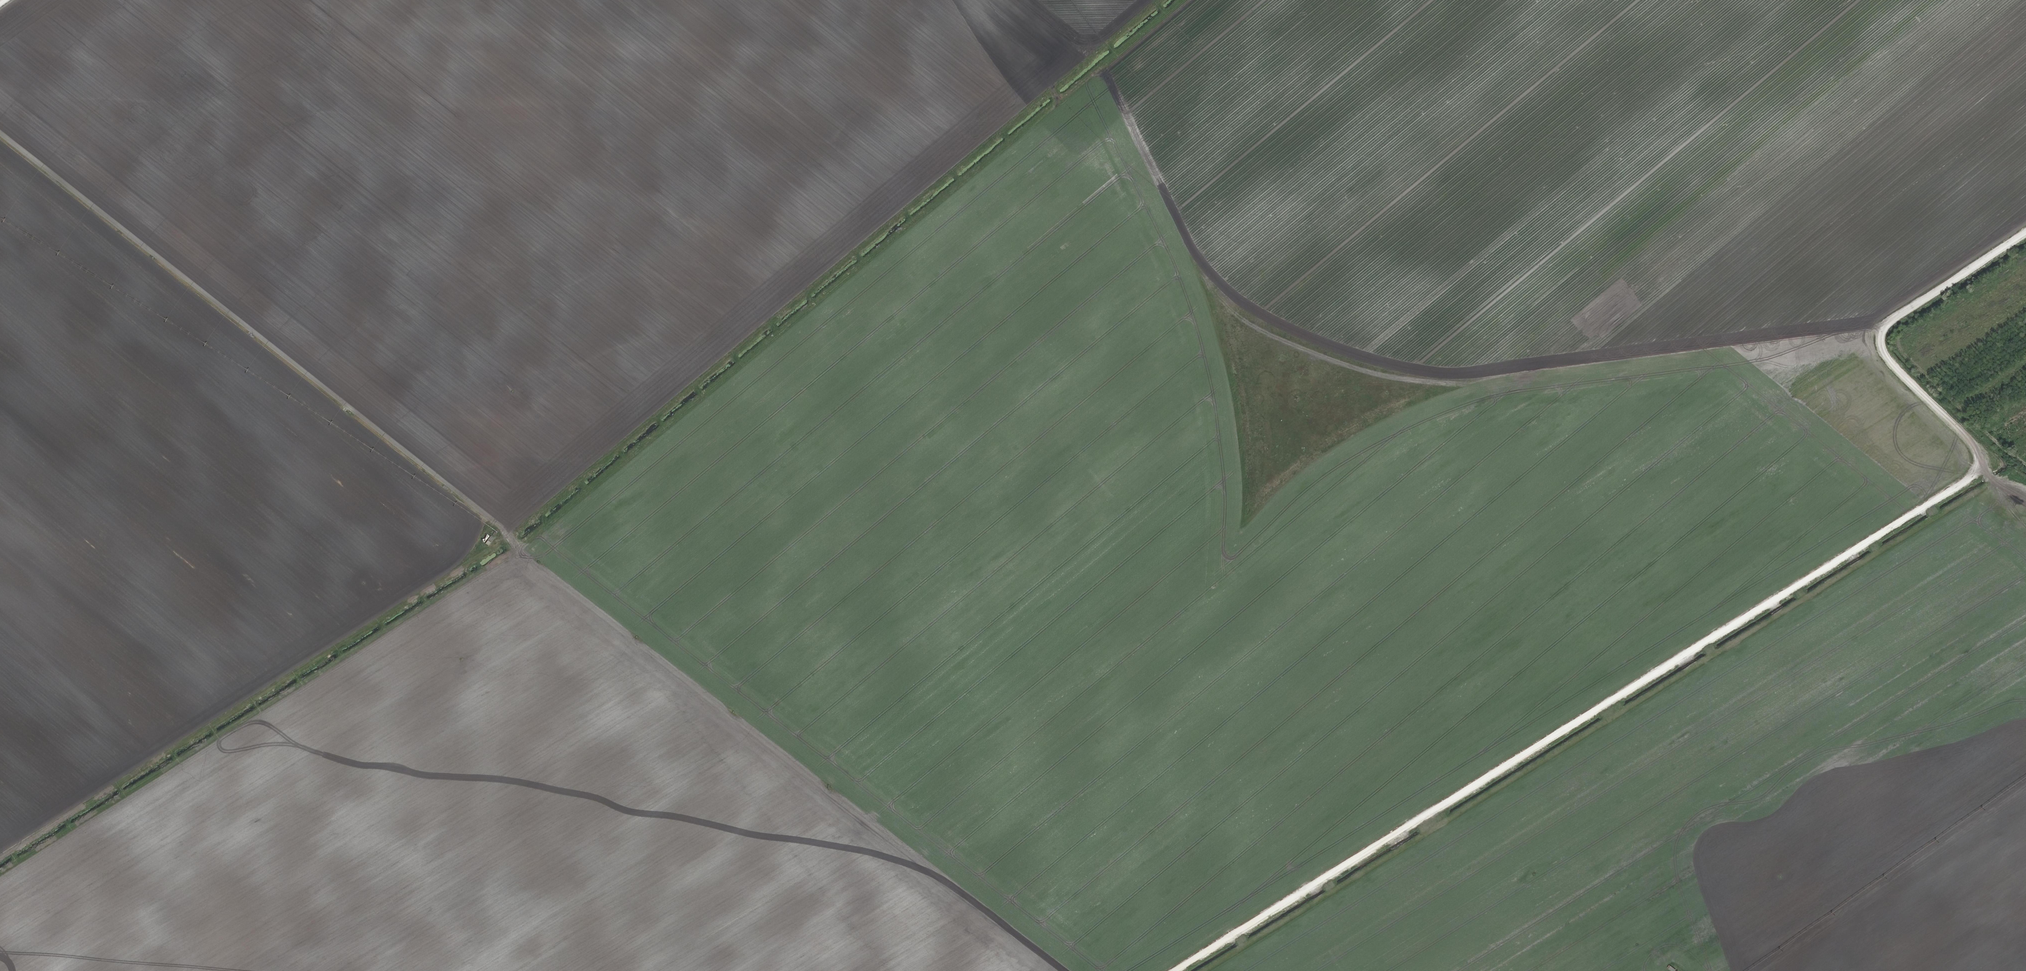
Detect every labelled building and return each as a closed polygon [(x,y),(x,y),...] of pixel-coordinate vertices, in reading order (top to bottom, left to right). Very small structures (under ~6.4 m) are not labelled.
[(489,545),(494,538),(491,535),(485,543),(489,545)]
